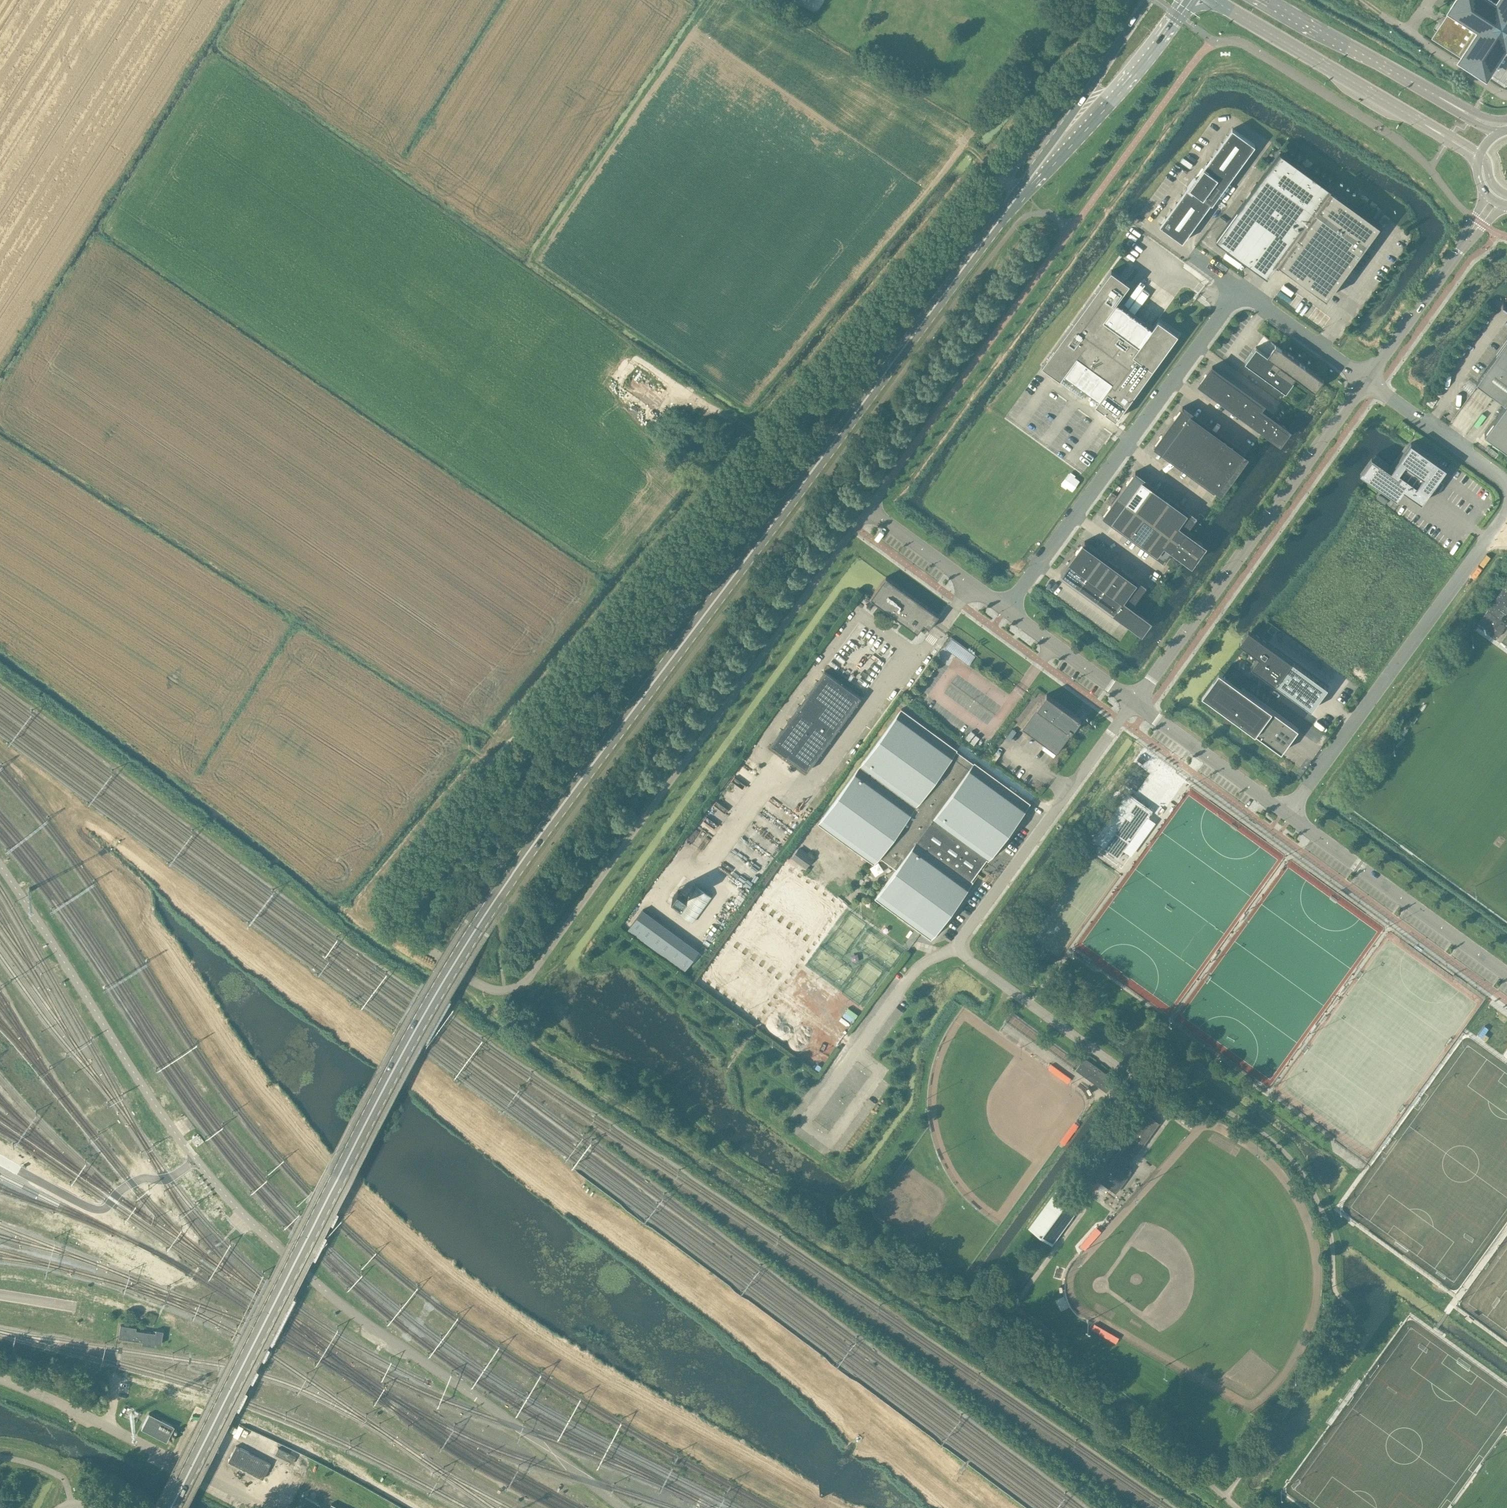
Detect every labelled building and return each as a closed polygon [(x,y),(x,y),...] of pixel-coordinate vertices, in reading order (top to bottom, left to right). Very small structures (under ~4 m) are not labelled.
[(1497,1),(1496,0),(1454,0),(1450,6),(1453,8),(1435,35),(1462,53),(1460,56),(1486,73),(1488,70),(1505,81),(1506,81),(1506,0),(1497,0),(1497,1)] [(1211,202),(1212,204),(1255,144),(1232,128),(1197,176),(1196,175),(1160,225),(1183,241),(1211,202)] [(1380,224),(1280,151),(1216,239),(1267,276),(1278,262),(1327,297),(1380,224)] [(1158,318),(1152,327),(1117,301),(1130,283),(1112,269),(1042,364),(1061,378),(1064,373),(1099,398),(1095,403),(1116,418),(1178,333),(1158,318)] [(1256,346),(1246,360),(1286,390),(1294,378),(1296,376),(1297,376),(1303,380),(1305,381),(1313,387),(1318,381),(1321,376),(1311,369),(1294,356),(1288,352),(1276,343),(1264,335),(1256,346)] [(1476,381),(1505,403),(1484,432),(1506,448),(1506,339),(1476,381)] [(1200,383),(1201,383),(1261,427),(1260,428),(1261,429),(1262,428),(1279,440),(1280,440),(1281,440),(1289,430),(1288,429),(1288,428),(1271,416),(1274,411),(1273,410),(1273,411),(1212,366),(1213,366),(1212,365),(1200,383)] [(1192,413),(1183,407),(1182,406),(1154,445),(1155,446),(1164,452),(1165,451),(1217,488),(1216,489),(1217,490),(1244,452),(1243,451),(1243,452),(1191,415),(1192,413)] [(1094,444),(1099,448),(1107,436),(1102,432),(1094,444)] [(1446,467),(1411,442),(1391,470),(1378,460),(1372,456),(1360,472),(1367,476),(1397,498),(1403,489),(1422,502),(1446,467)] [(1118,495),(1136,508),(1151,487),(1143,481),(1144,478),(1136,472),(1136,471),(1135,471),(1118,495)] [(1075,476),(1067,486),(1072,490),(1080,480),(1075,476)] [(1136,508),(1144,515),(1153,521),(1170,497),(1161,491),(1160,493),(1151,487),(1136,508)] [(1117,495),(1112,491),(1105,501),(1110,504),(1117,495)] [(1122,527),(1136,508),(1118,495),(1102,516),(1103,517),(1103,516),(1112,523),(1114,520),(1122,527)] [(1194,537),(1191,534),(1186,531),(1197,517),(1196,516),(1195,519),(1178,506),(1179,504),(1170,497),(1153,521),(1140,539),(1166,558),(1164,561),(1165,561),(1173,550),(1181,555),(1181,556),(1190,562),(1191,561),(1192,562),(1197,555),(1199,552),(1199,553),(1205,545),(1203,544),(1204,544),(1195,537),(1194,537)] [(1131,533),(1144,515),(1136,508),(1122,527),(1131,533)] [(1140,539),(1153,521),(1144,515),(1131,533),(1140,539)] [(1087,574),(1096,581),(1109,563),(1092,550),(1094,548),(1085,541),(1085,540),(1069,561),(1087,574)] [(1087,574),(1069,561),(1061,573),(1063,574),(1078,585),(1077,585),(1079,586),(1087,574)] [(1132,607),(1132,606),(1147,586),(1146,585),(1146,586),(1137,579),(1135,581),(1109,563),(1096,581),(1105,587),(1122,600),(1132,607)] [(1096,581),(1087,574),(1079,586),(1080,587),(1095,598),(1096,599),(1105,587),(1096,581)] [(870,598),(871,598),(918,632),(918,631),(922,626),(926,629),(928,626),(929,627),(928,628),(929,628),(939,615),(886,576),(870,598)] [(1122,600),(1105,587),(1096,599),(1098,600),(1112,610),(1112,611),(1114,612),(1122,600)] [(1132,607),(1122,600),(1114,612),(1115,613),(1115,612),(1127,621),(1135,609),(1132,606),(1132,607)] [(1140,631),(1141,630),(1142,631),(1150,621),(1148,620),(1149,619),(1140,612),(1135,609),(1127,621),(1133,625),(1140,631)] [(1248,628),(1239,641),(1259,655),(1254,662),(1251,665),(1311,709),(1328,686),(1292,660),(1248,628)] [(969,664),(975,655),(952,638),(945,647),(969,664)] [(771,744),(808,770),(861,697),(825,670),(771,744)] [(1202,693),(1281,751),(1298,728),(1219,670),(1202,693)] [(1057,752),(1072,731),(1081,719),(1075,714),(1047,693),(1022,727),(1057,752)] [(958,749),(901,708),(818,823),(874,864),(880,856),(896,869),(875,898),(931,939),(974,881),(972,879),(987,859),(989,860),(1031,802),(975,761),(974,762),(957,750),(958,749)] [(1143,763),(1146,759),(1140,754),(1137,759),(1143,763)] [(1142,776),(1138,781),(1145,785),(1148,788),(1152,784),(1142,776)] [(1132,782),(1129,786),(1130,787),(1138,792),(1139,793),(1142,789),(1136,784),(1132,782)] [(1098,831),(1093,839),(1105,848),(1118,857),(1122,852),(1127,845),(1142,825),(1153,809),(1136,798),(1136,797),(1127,791),(1125,795),(1117,805),(1115,808),(1108,818),(1098,831)] [(1125,794),(1121,791),(1107,811),(1110,813),(1125,794)] [(814,857),(800,846),(792,857),(806,868),(814,857)] [(712,896),(684,876),(665,902),(693,922),(712,896)] [(1076,1069),(1078,1071),(1107,1091),(1114,1081),(1116,1079),(1085,1057),(1081,1062),(1076,1069)] [(1128,1106),(1114,1125),(1118,1128),(1132,1108),(1128,1106)] [(1137,1153),(1143,1145),(1159,1122),(1145,1112),(1123,1142),(1123,1143),(1136,1152),(1137,1153)] [(1117,1128),(1111,1138),(1114,1141),(1121,1131),(1117,1128)] [(1105,1142),(1098,1152),(1102,1154),(1108,1145),(1105,1142)] [(1098,1179),(1113,1190),(1116,1192),(1132,1170),(1126,1165),(1136,1152),(1123,1143),(1098,1179)] [(1081,1205),(1076,1201),(1057,1187),(1029,1227),(1052,1244),(1053,1243),(1056,1239),(1081,1205)] [(155,1342),(161,1343),(163,1331),(156,1330),(155,1334),(135,1331),(136,1328),(120,1325),(119,1337),(142,1340),(142,1343),(155,1345),(155,1342)] [(141,1428),(166,1441),(174,1425),(149,1412),(141,1428)] [(228,1460),(262,1478),(270,1463),(235,1445),(228,1460)] [(296,1456),(278,1447),(275,1454),(293,1463),(296,1456)] [(304,1507),(315,1507),(318,1502),(306,1497),(301,1507),(304,1507)]
